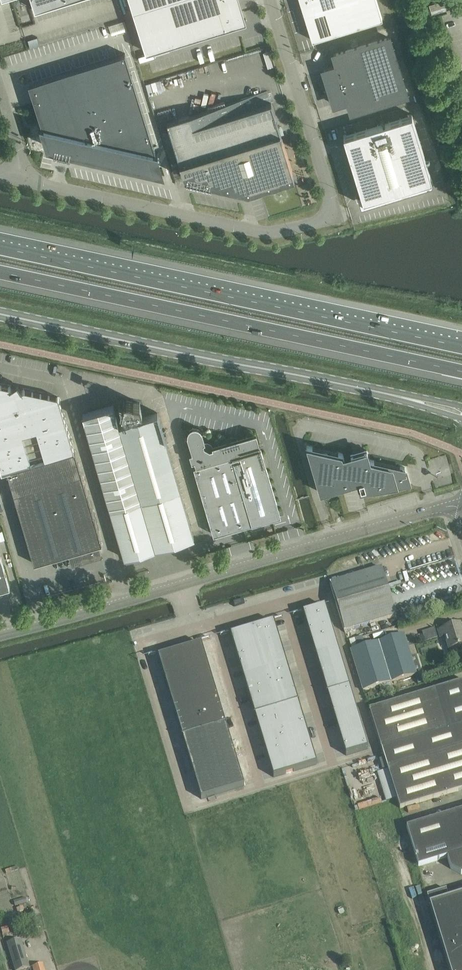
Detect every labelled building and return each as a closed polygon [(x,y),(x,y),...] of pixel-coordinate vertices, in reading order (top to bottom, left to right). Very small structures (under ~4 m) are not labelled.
[(35,10),(67,0),(32,0),(35,10)] [(240,0),(130,0),(145,47),(146,51),(246,20),(240,0)] [(310,33),(316,31),(318,38),(382,18),(376,0),(300,0),(310,33)] [(351,111),(406,94),(389,37),(334,54),(337,65),(323,69),(326,76),(324,77),(326,83),(323,84),(323,85),(328,83),(334,104),(348,100),(351,111)] [(156,151),(126,57),(125,53),(52,75),(28,83),(34,101),(41,125),(39,125),(39,126),(44,127),(46,128),(52,146),(158,171),(152,152),(158,153),(158,152),(156,151)] [(181,167),(182,167),(192,164),(194,169),(233,178),(254,171),(258,183),(270,179),(292,172),(267,90),(167,122),(181,167)] [(343,135),(363,200),(432,179),(412,113),(343,135)] [(67,553),(40,461),(20,390),(11,388),(10,386),(0,384),(0,468),(1,472),(7,470),(34,563),(67,553)] [(20,390),(40,461),(67,553),(69,559),(77,557),(79,564),(101,557),(98,544),(101,543),(59,398),(58,396),(24,389),(22,390),(20,390)] [(121,404),(126,421),(131,420),(130,414),(142,411),(140,402),(126,400),(121,404)] [(82,413),(111,511),(125,558),(157,549),(120,423),(119,423),(113,404),(82,413)] [(194,538),(180,491),(157,412),(131,420),(126,421),(120,423),(157,549),(194,538)] [(207,441),(204,441),(203,441),(199,430),(197,428),(195,428),(193,428),(191,429),(190,430),(189,432),(189,434),(185,435),(185,436),(187,435),(192,452),(190,453),(192,461),(194,460),(196,465),(193,466),(213,534),(280,514),(260,446),(258,447),(257,445),(260,444),(259,444),(257,444),(255,435),(213,447),(213,445),(211,443),(207,441)] [(358,480),(361,490),(361,491),(409,482),(405,467),(400,466),(400,468),(374,462),(374,460),(370,459),(367,450),(364,450),(364,451),(363,453),(354,456),(353,454),(350,454),(351,455),(344,457),(343,453),(338,452),(338,454),(312,448),(312,446),(306,445),(320,492),(351,483),(351,482),(358,480)] [(10,588),(1,558),(0,554),(0,590),(10,588)] [(396,615),(381,568),(330,583),(344,631),(396,615)] [(303,613),(309,633),(331,626),(325,606),(323,607),(323,606),(307,611),(307,612),(303,613)] [(258,648),(280,642),(274,622),(270,623),(270,621),(254,626),(254,628),(252,628),(258,648)] [(456,647),(461,646),(461,633),(459,624),(439,630),(441,637),(445,636),(450,649),(456,647)] [(309,633),(316,653),(337,647),(331,626),(309,633)] [(231,635),(237,655),(258,648),(252,628),(250,629),(250,627),(234,631),(235,634),(231,635)] [(403,635),(377,642),(389,683),(391,682),(415,675),(403,635)] [(186,670),(207,664),(201,644),(197,645),(197,642),(196,642),(197,645),(182,649),(181,646),(181,647),(182,649),(180,650),(186,670)] [(265,669),(286,662),(280,642),(258,648),(265,669)] [(379,686),(389,683),(377,642),(351,650),(363,690),(379,686)] [(343,667),(337,647),(316,653),(322,673),(343,667)] [(158,656),(164,677),(186,670),(180,650),(178,651),(177,648),(161,652),(162,655),(158,656)] [(237,655),(243,675),(265,669),(258,648),(237,655)] [(271,689),(292,682),(286,662),(265,669),(271,689)] [(213,684),(207,664),(186,670),(192,691),(213,684)] [(327,694),(351,687),(350,687),(349,687),(343,667),(322,673),(328,694),(327,694)] [(271,689),(265,669),(243,675),(249,695),(271,689)] [(186,670),(164,677),(170,697),(192,691),(186,670)] [(461,734),(461,680),(369,709),(384,759),(461,734)] [(277,709),(300,702),(299,702),(298,703),(292,682),(271,689),(277,709)] [(389,683),(379,686),(381,691),(393,688),(391,682),(389,683)] [(213,684),(192,691),(198,711),(220,704),(213,684)] [(334,714),(356,708),(350,688),(351,687),(327,694),(328,694),(334,714)] [(254,716),(277,709),(271,689),(249,695),(255,716),(254,716)] [(192,691),(170,697),(177,717),(198,711),(192,691)] [(277,709),(283,729),(305,723),(299,703),(300,703),(300,702),(277,709)] [(198,711),(204,731),(226,724),(220,704),(198,711)] [(362,728),(356,708),(334,714),(340,735),(362,728)] [(277,709),(254,716),(255,716),(261,736),(283,729),(277,709)] [(204,731),(198,711),(177,717),(183,737),(182,738),(204,731)] [(283,729),(289,750),(311,743),(305,723),(283,729)] [(204,731),(210,751),(232,745),(226,725),(226,724),(204,731)] [(362,728),(340,735),(346,755),(368,748),(362,728)] [(289,750),(283,729),(261,736),(268,756),(289,750)] [(210,751),(204,731),(182,738),(183,738),(189,758),(210,751)] [(384,759),(399,808),(461,789),(461,734),(384,759)] [(317,764),(311,743),(289,750),(295,770),(317,764)] [(210,751),(216,772),(238,765),(232,745),(210,751)] [(289,750),(268,756),(274,777),(295,770),(289,750)] [(195,778),(216,772),(210,751),(189,758),(195,778)] [(238,765),(216,772),(223,792),(244,786),(238,765)] [(201,799),(223,792),(216,772),(195,778),(201,799)] [(427,897),(399,808),(366,818),(413,969),(461,969),(461,886),(427,897)] [(406,828),(419,867),(448,858),(451,868),(461,874),(461,810),(406,828)] [(26,896),(14,899),(16,905),(28,902),(26,896)] [(7,944),(14,969),(22,969),(30,968),(21,939),(7,944)]
